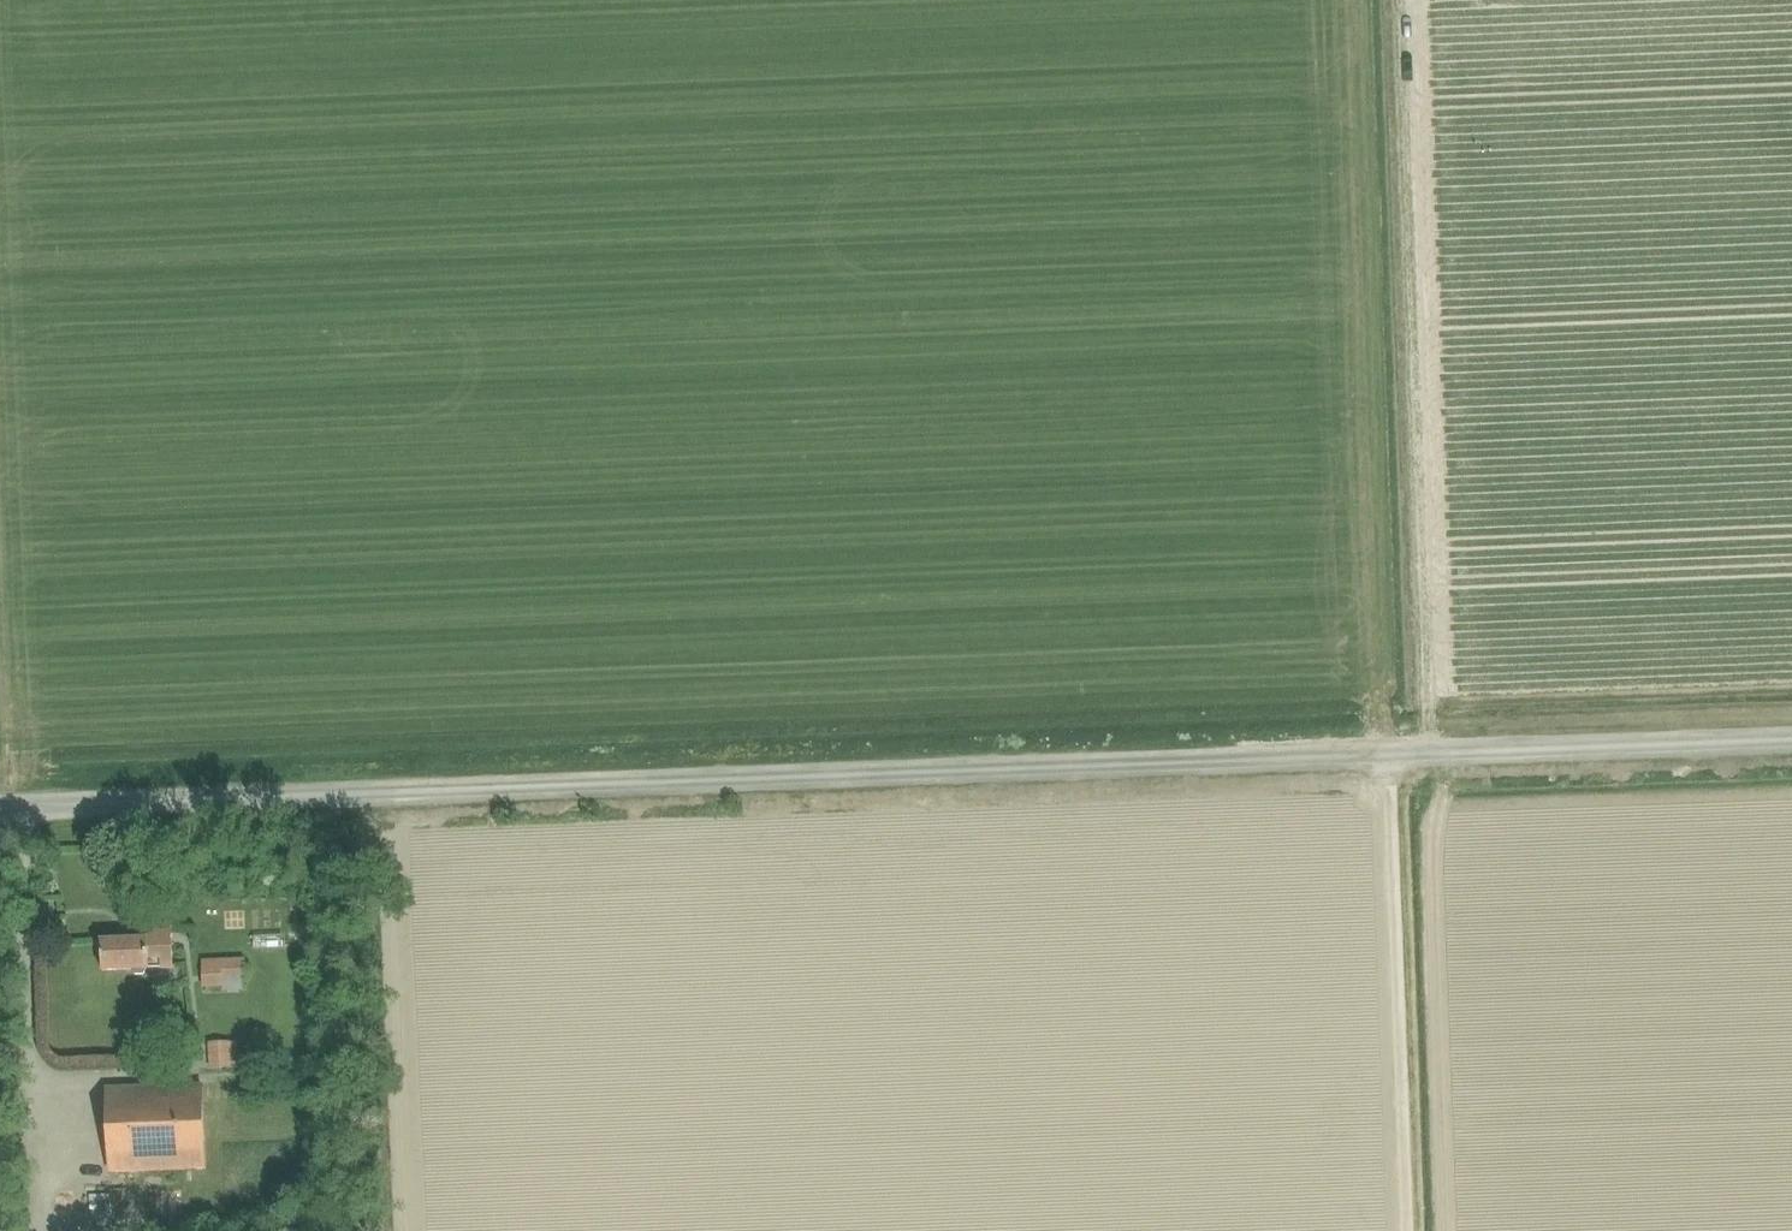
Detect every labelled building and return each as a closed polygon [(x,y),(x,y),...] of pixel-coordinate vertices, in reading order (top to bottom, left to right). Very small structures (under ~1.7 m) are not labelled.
[(142,940),(100,941),(101,971),(130,970),(134,975),(143,975),(146,969),(172,968),(171,930),(142,931),(142,940)] [(200,986),(220,985),(219,974),(243,973),(242,956),(198,959),(200,986)] [(208,1068),(236,1067),(235,1038),(206,1039),(208,1068)] [(109,1173),(204,1170),(201,1086),(106,1089),(109,1173)]
